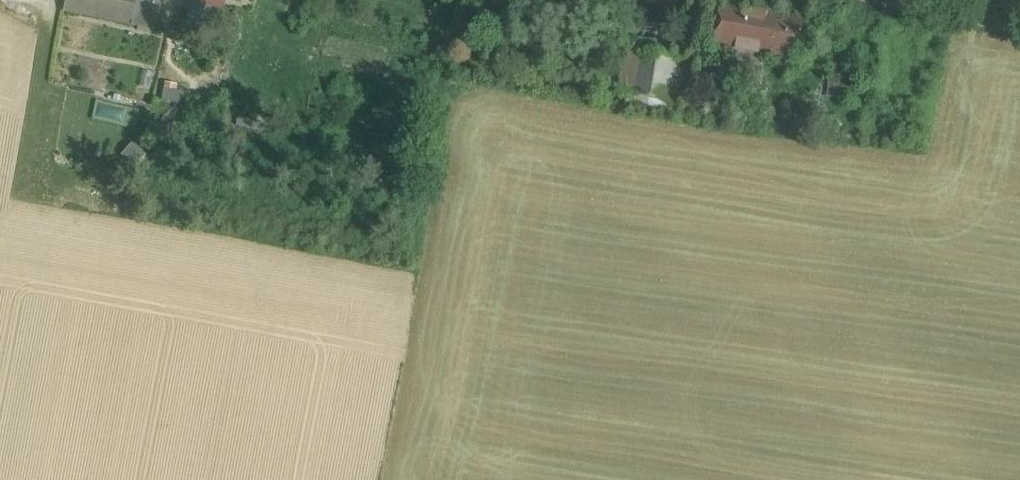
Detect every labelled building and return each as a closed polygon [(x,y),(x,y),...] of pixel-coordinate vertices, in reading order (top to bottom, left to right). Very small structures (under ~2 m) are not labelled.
[(63,10),(113,21),(116,0),(65,0),(63,10)] [(113,21),(130,24),(136,0),(116,0),(113,21)] [(150,0),(136,0),(130,24),(155,30),(161,2),(150,0)] [(223,0),(191,0),(186,24),(217,30),(223,0)] [(804,20),(722,5),(715,46),(733,49),(764,55),(767,55),(797,60),(804,20)] [(669,17),(650,13),(648,24),(668,27),(669,17)] [(764,55),(733,49),(729,70),(761,75),(764,55)] [(691,59),(643,51),(636,97),(683,104),(691,59)] [(162,99),(188,104),(190,91),(164,87),(162,99)]
